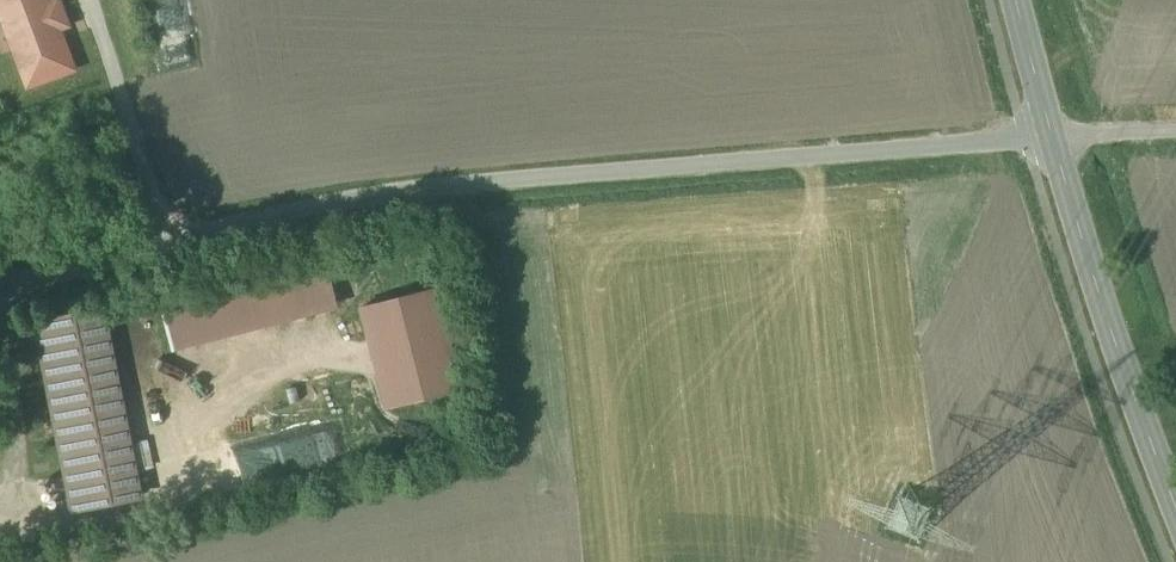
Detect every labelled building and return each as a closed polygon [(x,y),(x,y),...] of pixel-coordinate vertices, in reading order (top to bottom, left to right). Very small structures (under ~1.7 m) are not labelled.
[(19,97),(69,79),(55,39),(64,35),(52,2),(42,5),(40,0),(0,0),(0,44),(19,97)] [(194,0),(162,0),(164,29),(196,26),(194,0)] [(310,240),(146,279),(163,352),(327,313),(310,240)] [(448,287),(371,305),(396,408),(472,391),(448,287)] [(100,317),(26,332),(61,518),(136,504),(100,317)] [(270,476),(351,465),(346,427),(265,438),(270,476)]
